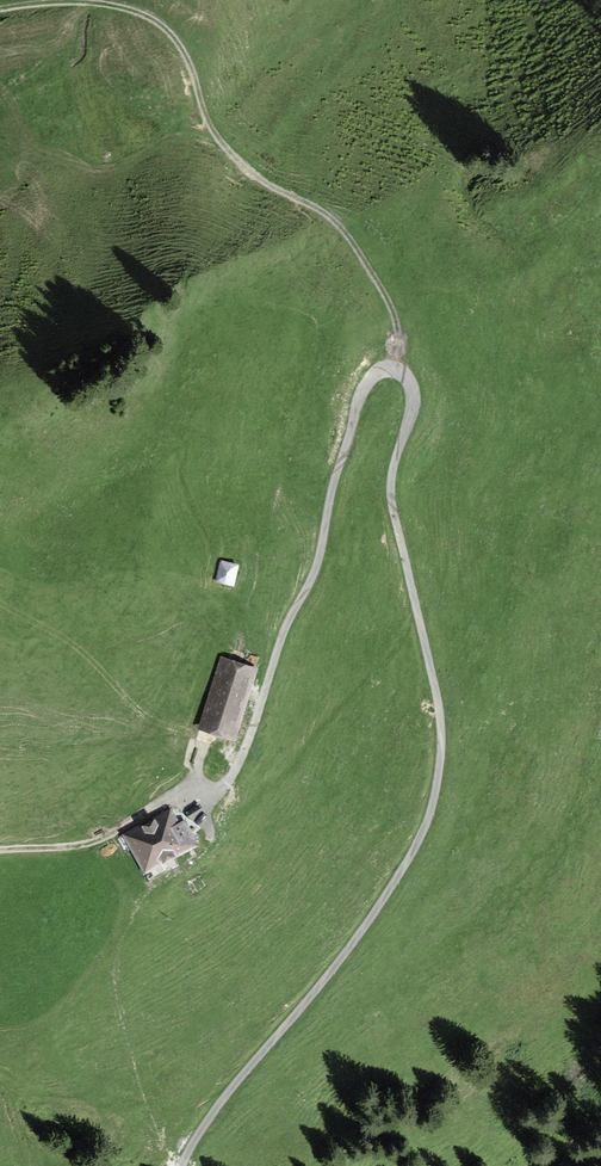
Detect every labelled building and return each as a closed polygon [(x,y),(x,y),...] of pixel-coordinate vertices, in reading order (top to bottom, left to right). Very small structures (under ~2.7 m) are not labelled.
[(236,566),(221,563),(217,582),(232,585),(236,566)] [(254,675),(221,664),(201,728),(234,738),(254,675)] [(173,814),(129,842),(150,877),(199,846),(193,837),(189,839),(173,814)]
